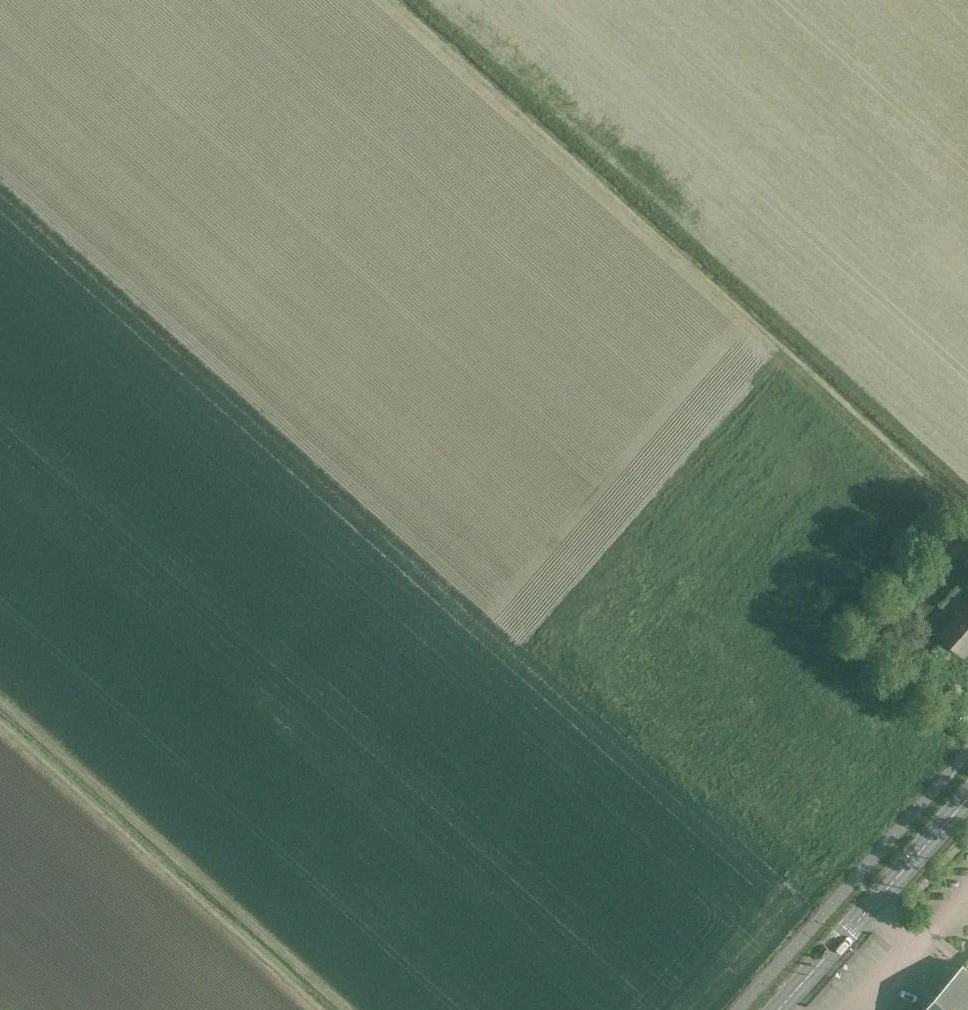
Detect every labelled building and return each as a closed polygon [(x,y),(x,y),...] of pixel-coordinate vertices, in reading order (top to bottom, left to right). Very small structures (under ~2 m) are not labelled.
[(941,632),(966,655),(967,653),(967,603),(941,632)] [(963,962),(920,1009),(967,1009),(967,967),(963,962)]
